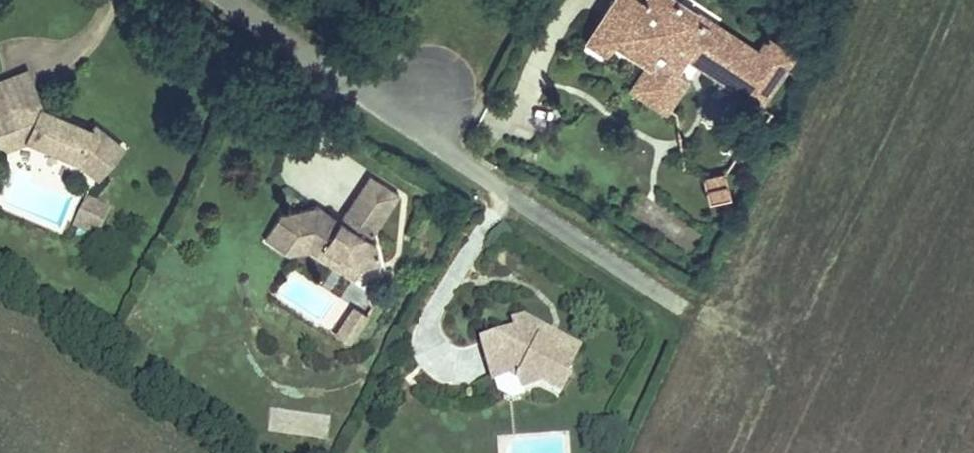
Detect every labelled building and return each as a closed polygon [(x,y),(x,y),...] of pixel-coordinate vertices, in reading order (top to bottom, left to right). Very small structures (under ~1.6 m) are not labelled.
[(687,0),(651,0),(650,1),(647,0),(623,0),(597,47),(618,59),(622,52),(630,38),(655,53),(647,66),(655,71),(643,92),(679,113),(700,77),(694,74),(678,65),(688,49),(697,54),(700,49),(715,57),(730,31),(716,22),(714,24),(702,17),(706,11),(687,0)] [(774,103),(798,62),(776,48),(771,56),(730,31),(715,57),(700,49),(697,54),(688,49),(678,65),(694,74),(702,60),(710,64),(774,103)] [(655,53),(630,38),(622,52),(647,66),(655,53)] [(29,69),(12,76),(23,104),(29,101),(33,111),(45,106),(29,69)] [(0,81),(0,132),(4,142),(34,131),(75,151),(100,172),(122,147),(95,125),(93,129),(45,106),(33,111),(29,101),(23,104),(12,76),(0,81)] [(773,129),(767,125),(752,151),(758,155),(773,129)] [(375,166),(368,179),(401,198),(408,185),(375,166)] [(742,173),(721,179),(726,199),(748,192),(742,173)] [(323,198),(290,206),(273,236),(297,250),(313,244),(332,236),(365,255),(367,256),(378,260),(389,257),(384,227),(401,198),(368,179),(349,213),(323,198)] [(89,206),(79,228),(98,236),(108,215),(89,206)] [(365,255),(332,236),(313,244),(356,268),(365,255)] [(333,335),(350,346),(370,316),(353,305),(333,335)] [(522,318),(508,324),(515,344),(509,346),(515,364),(531,359),(540,380),(554,375),(573,384),(581,367),(577,363),(592,335),(577,327),(571,337),(550,327),(549,313),(536,307),(525,310),(522,318)] [(577,327),(549,313),(550,327),(571,337),(577,327)] [(508,324),(494,329),(507,367),(515,364),(509,346),(515,344),(508,324)]
